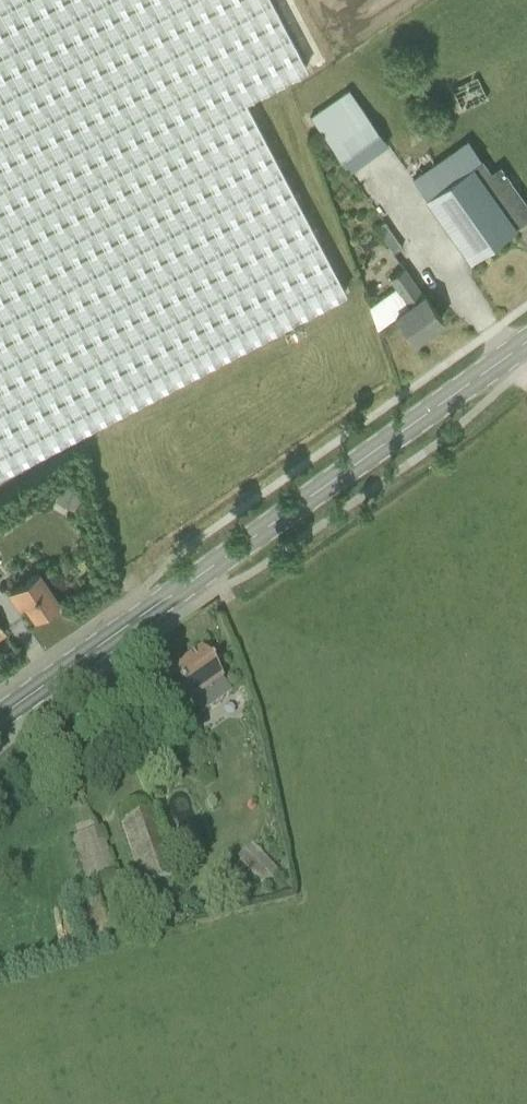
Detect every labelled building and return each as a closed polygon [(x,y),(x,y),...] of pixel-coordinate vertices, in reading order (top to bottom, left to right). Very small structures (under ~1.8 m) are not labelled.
[(345,290),(245,99),(307,66),(272,0),(0,0),(0,472),(345,290)] [(478,77),(453,89),(462,108),(487,97),(478,77)] [(389,143),(359,102),(320,131),(349,172),(389,143)] [(491,172),(473,146),(462,151),(411,176),(470,260),(526,219),(526,203),(500,165),(491,172)] [(401,245),(383,220),(375,226),(393,251),(401,245)] [(395,312),(414,338),(442,318),(423,292),(423,293),(404,266),(390,276),(408,303),(395,312)] [(56,500),(72,508),(73,509),(82,493),(63,483),(55,499),(56,500)] [(26,602),(35,616),(58,600),(38,572),(10,591),(20,606),(26,602)] [(222,679),(203,652),(172,674),(191,701),(192,701),(202,715),(232,694),(222,679)] [(123,743),(131,755),(142,747),(134,735),(123,743)] [(198,780),(206,787),(215,781),(212,771),(202,770),(198,780)] [(121,821),(143,887),(177,875),(155,810),(121,821)] [(102,828),(73,837),(89,889),(117,880),(102,828)] [(279,871),(265,857),(250,871),(263,885),(279,871)]
